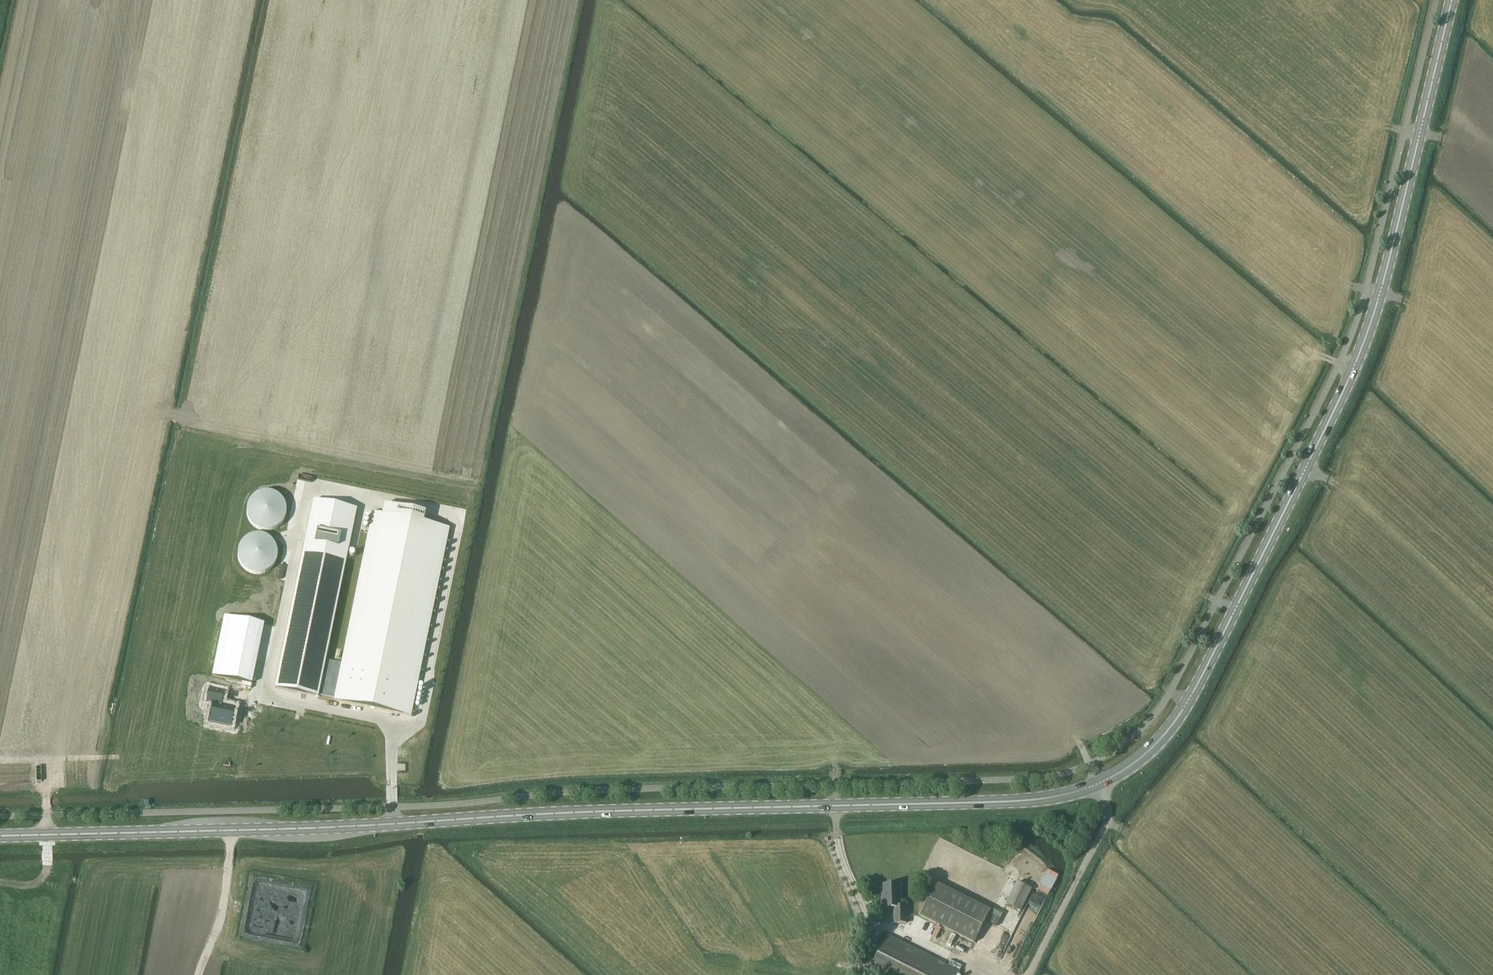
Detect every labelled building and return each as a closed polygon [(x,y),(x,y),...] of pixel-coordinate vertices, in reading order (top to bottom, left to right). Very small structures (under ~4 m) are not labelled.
[(313,500),(275,688),(319,697),(319,695),(334,698),(334,701),(411,717),(450,528),(424,523),(426,514),(385,505),(383,515),(372,512),(342,663),(326,660),(357,509),(313,500)] [(219,646),(213,675),(252,683),(258,654),(219,646)] [(209,689),(206,703),(212,705),(209,722),(230,726),(234,708),(221,705),(223,692),(209,689)] [(1021,911),(1032,889),(1017,882),(1007,904),(1021,911)] [(937,883),(921,915),(975,942),(989,913),(1000,919),(1003,914),(992,908),(991,910),(937,883)] [(907,923),(907,906),(901,906),(900,884),(884,885),(884,899),(883,899),(883,908),(895,908),(895,923),(907,923)] [(960,971),(888,935),(869,974),(870,974),(958,974),(960,971)]
